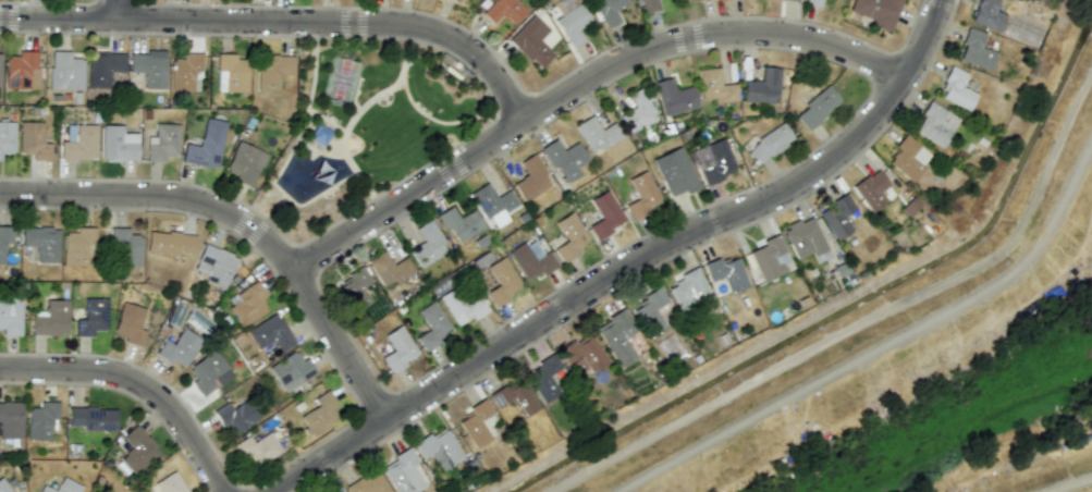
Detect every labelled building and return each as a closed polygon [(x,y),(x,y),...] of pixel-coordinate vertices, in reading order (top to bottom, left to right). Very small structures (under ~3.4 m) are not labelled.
[(512,25),(526,10),(516,0),(494,0),(481,13),(492,23),(501,14),(512,25)] [(620,22),(615,10),(628,4),(626,0),(594,0),(606,28),(620,22)] [(644,14),(659,9),(657,0),(640,0),(644,14)] [(849,11),(872,19),(870,25),(890,32),(901,0),(853,0),(849,11)] [(970,22),(999,31),(1005,14),(995,11),(998,0),(978,0),(970,22)] [(571,48),(583,40),(576,29),(590,20),(579,4),(553,19),(571,48)] [(507,39),(539,70),(553,56),(538,41),(549,30),(532,14),(507,39)] [(980,47),(984,33),(967,28),(957,60),(990,71),(996,52),(980,47)] [(38,51),(17,51),(17,56),(5,56),(5,88),(37,88),(38,51)] [(49,90),(82,90),(83,59),(70,59),(70,51),(50,51),(49,90)] [(124,54),(88,53),(87,85),(109,85),(109,72),(123,72),(124,54)] [(165,89),(165,53),(129,54),(129,73),(143,73),(143,90),(165,89)] [(170,91),(192,91),(193,71),(201,71),(201,54),(182,53),(182,59),(170,59),(170,91)] [(247,92),(247,58),(235,58),(235,54),(217,54),(217,92),(247,92)] [(278,92),(279,74),(293,75),(294,56),(257,55),(256,91),(278,92)] [(976,93),(962,87),(967,73),(950,66),(937,98),(969,111),(976,93)] [(701,100),(713,99),(713,103),(737,100),(735,83),(720,85),(718,67),(698,70),(701,100)] [(778,104),(780,68),(762,67),(761,81),(743,80),(742,102),(778,104)] [(663,117),(698,107),(692,85),(675,90),(671,77),(653,82),(663,117)] [(806,130),(841,101),(828,86),(793,114),(806,130)] [(634,108),(620,112),(626,132),(657,122),(646,88),(629,93),(634,108)] [(912,130),(942,147),(959,119),(929,101),(912,130)] [(574,125),(590,154),(621,137),(613,122),(599,130),(592,116),(574,125)] [(225,121),(204,118),(200,146),(184,143),(181,163),(218,168),(225,121)] [(1,160),(1,154),(14,154),(14,122),(0,122),(0,160),(1,160)] [(18,154),(32,154),(31,160),(49,160),(50,143),(42,143),(42,122),(19,122),(18,154)] [(146,137),(146,161),(164,162),(164,156),(177,156),(179,124),(155,124),(154,137),(146,137)] [(753,161),(793,144),(784,124),(744,142),(753,161)] [(96,125),(75,125),(75,131),(66,131),(66,141),(60,141),(60,159),(96,160),(96,125)] [(122,125),(101,125),(101,161),(138,160),(137,133),(122,133),(122,125)] [(910,181),(931,156),(906,136),(885,161),(910,181)] [(736,170),(723,138),(690,151),(704,186),(724,178),(723,176),(736,170)] [(541,147),(563,185),(581,174),(577,167),(588,161),(577,142),(562,151),(555,139),(541,147)] [(266,153),(237,141),(224,171),(235,176),(233,180),(251,188),(266,153)] [(669,196),(685,189),(686,193),(699,187),(680,146),(652,159),(669,196)] [(519,161),(526,176),(513,183),(522,200),(551,186),(535,153),(519,161)] [(887,201),(880,192),(889,185),(877,168),(852,186),(871,213),(887,201)] [(628,179),(637,199),(625,205),(632,220),(663,206),(646,170),(628,179)] [(510,189),(496,197),(488,183),(469,192),(490,231),(510,221),(507,214),(520,208),(510,189)] [(600,219),(587,226),(594,239),(625,222),(607,190),(590,200),(600,219)] [(844,215),(854,210),(847,195),(819,208),(834,240),(852,231),(844,215)] [(484,228),(473,209),(458,218),(451,206),(436,215),(445,231),(450,229),(458,243),(484,228)] [(576,255),(572,247),(587,240),(573,212),(555,221),(566,242),(553,248),(561,263),(576,255)] [(796,259),(813,251),(817,262),(829,256),(811,217),(801,222),(800,220),(782,228),(796,259)] [(423,241),(408,250),(419,268),(448,251),(430,219),(415,228),(423,241)] [(22,227),(22,246),(36,246),(36,263),(58,263),(58,227),(22,227)] [(86,265),(86,258),(93,259),(94,227),(75,227),(75,233),(63,232),(62,265),(86,265)] [(3,244),(12,244),(12,228),(0,228),(0,264),(3,264),(3,244)] [(128,228),(111,228),(111,266),(140,266),(140,235),(128,234),(128,228)] [(145,252),(179,257),(179,252),(194,254),(196,236),(148,230),(145,252)] [(785,272),(782,264),(789,261),(777,234),(762,241),(764,245),(749,252),(762,282),(785,272)] [(525,280),(539,271),(542,276),(558,266),(548,251),(542,255),(532,238),(508,252),(525,280)] [(237,257),(204,244),(191,276),(224,289),(237,257)] [(382,288),(414,272),(406,257),(392,264),(385,251),(367,260),(382,288)] [(509,298),(507,293),(521,285),(503,257),(487,267),(497,285),(485,292),(494,307),(509,298)] [(703,263),(710,281),(723,277),(729,293),(748,286),(737,257),(721,263),(719,257),(703,263)] [(369,304),(360,288),(371,282),(361,267),(334,284),(352,314),(369,304)] [(680,312),(710,298),(697,270),(666,284),(680,312)] [(266,296),(257,280),(226,300),(242,326),(268,310),(261,299),(266,296)] [(670,310),(660,286),(640,295),(644,305),(635,308),(647,337),(665,329),(659,315),(670,310)] [(487,310),(476,290),(462,297),(456,287),(440,296),(456,326),(487,310)] [(75,319),(75,333),(106,333),(107,299),(83,298),(83,319),(75,319)] [(2,328),(2,335),(20,336),(21,299),(0,299),(0,328),(2,328)] [(67,335),(67,300),(45,300),(45,313),(31,313),(30,335),(67,335)] [(429,330),(416,337),(423,350),(453,333),(435,300),(418,310),(429,330)] [(144,309),(122,302),(112,333),(124,337),(123,342),(141,348),(146,331),(138,329),(144,309)] [(618,367),(636,357),(624,337),(635,330),(623,308),(607,317),(609,321),(596,328),(618,367)] [(247,329),(257,349),(273,341),(279,352),(294,345),(278,313),(247,329)] [(390,372),(418,355),(400,325),(384,335),(393,350),(381,357),(390,372)] [(164,339),(154,354),(170,364),(173,360),(183,367),(200,340),(182,328),(171,344),(164,339)] [(590,372),(607,364),(591,333),(559,348),(572,375),(588,368),(590,372)] [(201,397),(217,386),(218,387),(233,378),(215,350),(187,368),(194,379),(191,381),(201,397)] [(316,373),(306,357),(302,360),(296,350),(268,367),(284,392),(316,373)] [(542,404),(569,390),(552,357),(525,371),(542,404)] [(537,410),(522,378),(489,393),(496,408),(512,400),(521,418),(537,410)] [(343,419),(329,390),(312,398),(317,407),(298,416),(308,436),(343,419)] [(259,419),(247,398),(231,407),(227,402),(212,411),(222,427),(226,424),(232,434),(259,419)] [(493,412),(484,398),(468,408),(471,413),(457,423),(475,449),(492,438),(480,421),(493,412)] [(26,440),(50,440),(50,420),(57,420),(58,403),(39,402),(39,408),(27,408),(26,440)] [(21,403),(0,403),(0,438),(22,438),(21,403)] [(82,430),(115,431),(116,408),(68,408),(68,426),(82,426),(82,430)] [(135,475),(160,451),(135,425),(121,438),(131,448),(119,459),(135,475)] [(429,454),(440,471),(463,458),(446,430),(432,438),(429,434),(413,443),(422,458),(429,454)] [(247,470),(281,451),(270,432),(252,442),(248,436),(233,445),(247,470)] [(412,465),(418,461),(409,446),(392,456),(396,462),(383,471),(396,491),(416,491),(425,487),(412,465)] [(348,491),(389,491),(376,470),(345,488),(348,491)] [(174,471),(154,483),(160,491),(187,491),(174,471)] [(2,477),(0,478),(0,491),(11,491),(2,477)] [(81,485),(61,477),(55,491),(42,485),(38,491),(78,491),(81,485)]
